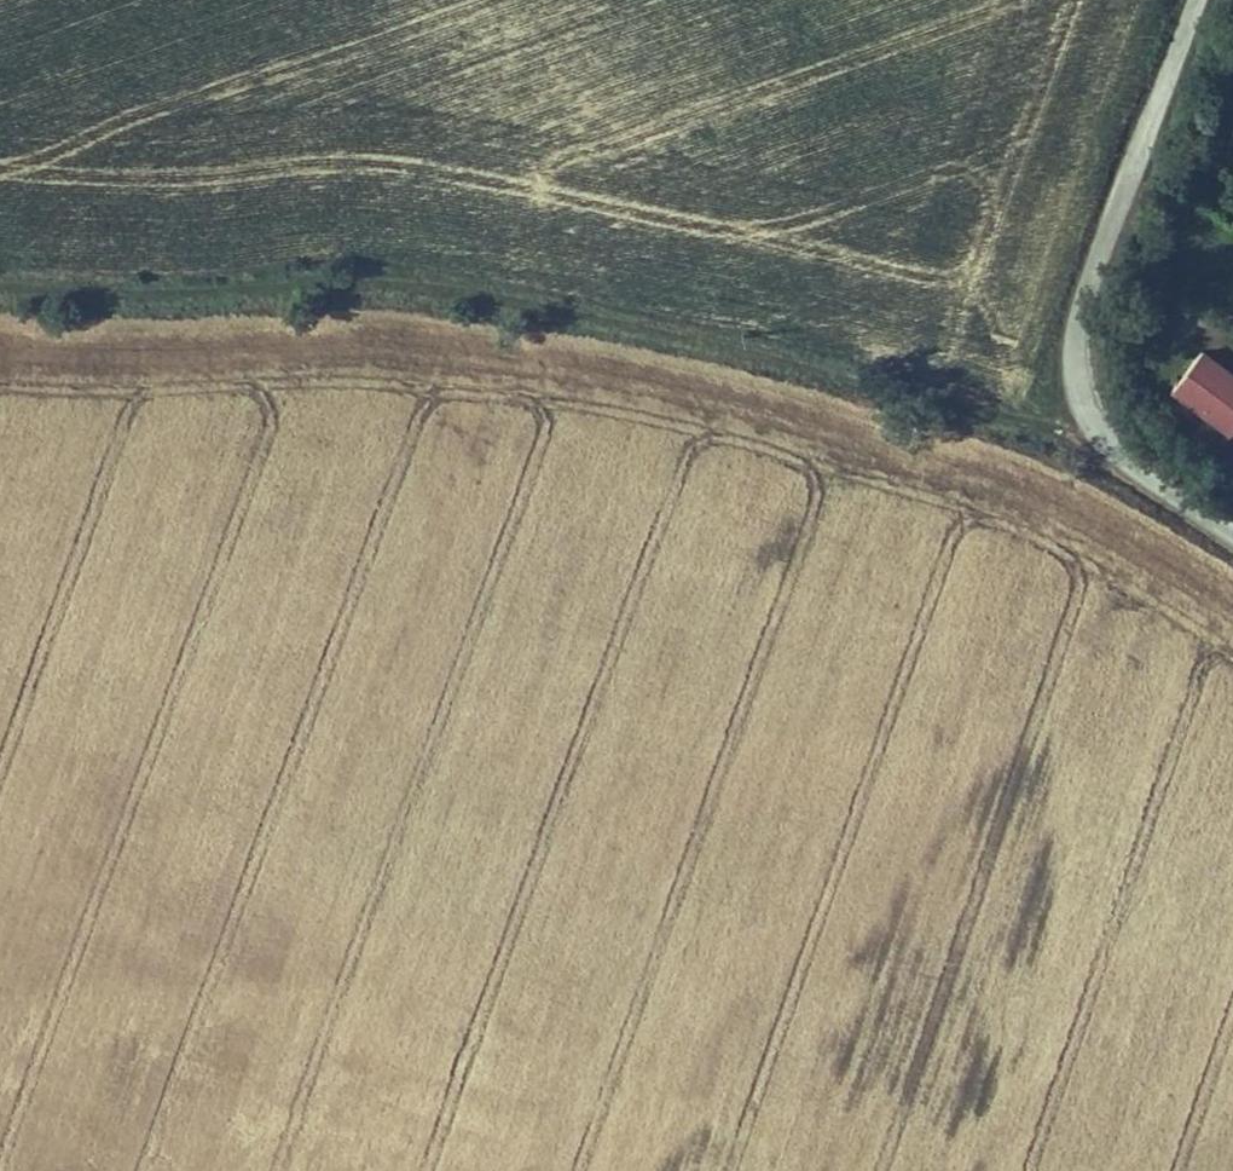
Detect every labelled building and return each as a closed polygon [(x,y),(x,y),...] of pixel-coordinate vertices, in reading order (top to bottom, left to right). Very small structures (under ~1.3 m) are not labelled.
[(1202,356),(1174,398),(1232,438),(1232,378),(1202,356)]
